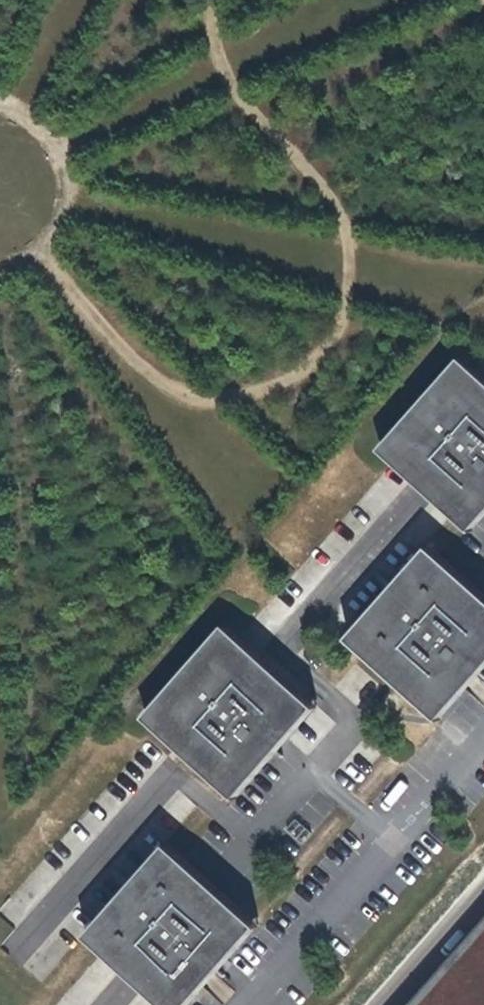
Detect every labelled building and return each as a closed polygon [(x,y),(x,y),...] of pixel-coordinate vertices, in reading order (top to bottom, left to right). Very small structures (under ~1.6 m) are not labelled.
[(458,359),(378,450),(450,513),(467,492),(483,474),(483,381),(458,359)] [(483,513),(483,474),(467,492),(450,513),(469,530),(483,513)] [(483,628),(483,599),(426,549),(346,639),(418,703),(457,658),(469,668),(479,657),(468,646),(483,628)] [(262,726),(293,691),(222,628),(142,719),(213,782),(252,737),(263,747),(273,735),(262,726)] [(483,667),(483,628),(468,646),(479,657),(469,668),(457,658),(418,703),(438,720),(483,667)] [(232,799),(312,708),(293,691),(262,726),(273,735),(263,747),(252,737),(213,782),(232,799)] [(205,946),(235,910),(163,847),(82,940),(154,1002),(194,957),(205,967),(216,955),(205,946)] [(399,1004),(483,1004),(483,907),(399,1004)] [(254,928),(235,910),(205,946),(216,955),(205,967),(194,957),(154,1002),(157,1004),(186,1004),(254,928)]
